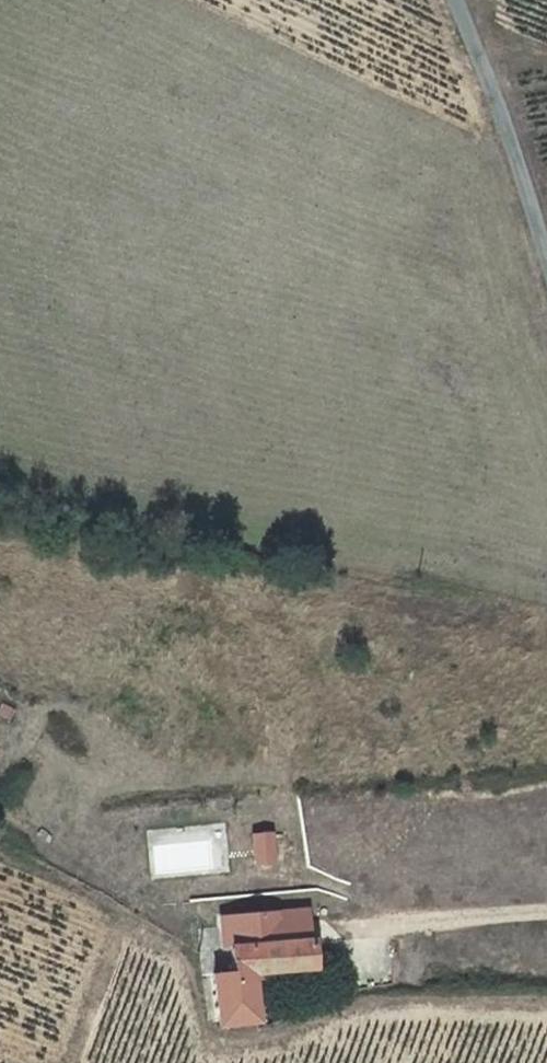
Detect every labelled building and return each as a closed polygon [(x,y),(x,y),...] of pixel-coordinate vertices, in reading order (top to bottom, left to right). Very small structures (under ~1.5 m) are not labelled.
[(254,865),(276,862),(272,830),(250,832),(254,865)] [(227,978),(233,1030),(264,1030),(270,1028),(266,980),(330,976),(329,947),(246,952),(247,976),(227,978)]
